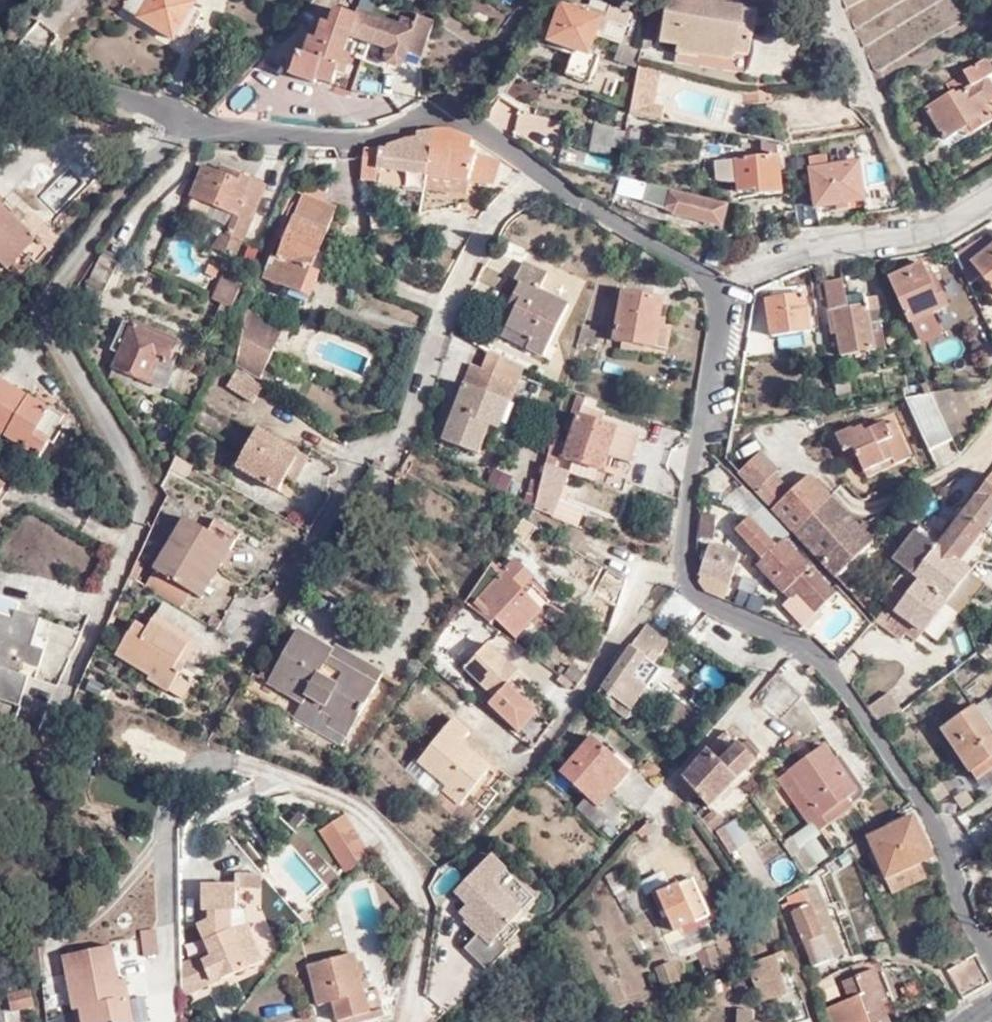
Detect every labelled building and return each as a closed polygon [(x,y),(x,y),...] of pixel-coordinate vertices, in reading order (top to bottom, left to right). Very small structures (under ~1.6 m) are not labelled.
[(125,8),(173,38),(196,2),(193,0),(129,0),(125,8)] [(750,58),(755,38),(757,38),(762,11),(749,9),(749,7),(743,5),(707,0),(668,0),(662,44),(679,47),(677,55),(734,63),(736,55),(750,58)] [(550,38),(576,45),(569,72),(593,78),(600,49),(589,46),(594,29),(621,36),(625,20),(583,9),(585,3),(577,1),(576,7),(559,3),(550,38)] [(414,27),(356,7),(352,16),(346,35),(387,49),(384,57),(387,63),(394,66),(401,64),(403,55),(421,60),(422,56),(433,22),(418,17),(414,27)] [(346,35),(352,16),(335,11),(327,27),(321,25),(314,43),(308,40),(301,58),(295,56),(288,77),(311,85),(312,80),(329,86),(339,56),(346,35)] [(636,40),(621,36),(617,54),(635,59),(641,42),(636,40)] [(747,76),(750,58),(736,55),(734,63),(677,55),(676,64),(747,76)] [(928,107),(946,139),(971,125),(975,131),(991,121),(991,118),(984,104),(991,100),(991,85),(988,77),(991,74),(991,68),(985,57),(963,71),(965,74),(949,84),(954,92),(928,107)] [(621,98),(624,82),(608,79),(612,63),(599,60),(592,91),(621,98)] [(658,70),(637,67),(637,71),(635,79),(657,82),(659,72),(658,70)] [(654,105),(657,82),(635,79),(630,114),(662,119),(663,107),(654,105)] [(482,115),(500,129),(517,108),(500,94),(482,115)] [(612,149),(636,154),(641,133),(594,123),(588,153),(610,158),(612,149)] [(434,132),(428,132),(425,175),(469,180),(495,183),(496,158),(471,151),(471,140),(470,139),(465,137),(460,135),(455,134),(449,133),(444,132),(439,131),(434,132)] [(423,189),(425,175),(428,132),(413,136),(386,147),(385,151),(368,149),(367,150),(361,178),(362,181),(369,182),(374,183),(375,189),(402,194),(404,188),(423,190),(423,189)] [(761,155),(715,158),(714,178),(737,184),(737,191),(756,189),(756,194),(782,191),(776,143),(761,140),(761,155)] [(800,229),(819,227),(817,208),(864,201),(858,163),(812,170),(815,197),(798,198),(800,229)] [(235,227),(248,232),(252,233),(271,177),(237,166),(234,173),(208,164),(198,195),(242,210),(235,227)] [(34,181),(49,195),(58,185),(44,170),(34,181)] [(469,180),(425,175),(423,189),(466,194),(469,180)] [(6,262),(41,229),(29,215),(25,219),(16,210),(20,205),(0,183),(0,254),(6,262)] [(727,219),(730,200),(673,188),(673,191),(652,186),(649,202),(727,219)] [(335,212),(302,198),(276,257),(275,260),(271,259),(262,281),(308,301),(319,276),(310,271),(335,212)] [(26,200),(20,205),(16,210),(25,219),(29,215),(34,209),(26,200)] [(241,250),(248,232),(235,227),(228,246),(241,250)] [(967,288),(982,277),(991,290),(991,248),(991,249),(985,239),(952,256),(967,288)] [(530,335),(525,345),(544,354),(569,304),(538,288),(546,271),(524,260),(515,277),(520,280),(512,296),(519,299),(507,324),(508,324),(530,335)] [(933,284),(923,263),(889,279),(910,323),(949,306),(938,282),(933,284)] [(207,298),(229,308),(241,281),(220,271),(207,298)] [(843,279),(827,280),(830,308),(827,309),(830,332),(835,332),(838,355),(873,350),(869,312),(878,311),(876,298),(867,299),(867,294),(846,297),(843,279)] [(774,298),(804,295),(803,284),(773,288),(774,298)] [(663,297),(623,290),(614,340),(654,347),(663,297)] [(809,331),(804,295),(774,298),(767,299),(772,335),(809,331)] [(668,349),(672,326),(664,325),(666,318),(660,317),(654,347),(668,349)] [(162,363),(165,357),(172,341),(128,321),(127,322),(119,318),(110,336),(120,340),(109,364),(146,380),(155,361),(162,363)] [(503,334),(525,345),(530,335),(508,324),(507,324),(503,334)] [(260,378),(268,363),(252,355),(258,341),(242,334),(237,362),(260,378)] [(274,349),(258,341),(252,355),(268,363),(274,349)] [(518,365),(478,346),(471,366),(513,380),(518,365)] [(172,361),(165,357),(162,363),(155,361),(146,380),(160,387),(172,361)] [(479,452),(488,423),(498,395),(508,398),(513,380),(471,366),(467,365),(442,441),(479,452)] [(262,390),(237,373),(225,391),(250,408),(262,390)] [(53,405),(3,376),(0,381),(0,382),(0,424),(43,452),(53,436),(40,427),(53,405)] [(948,393),(963,422),(972,417),(959,391),(948,393)] [(947,429),(963,422),(948,393),(931,395),(929,396),(947,429)] [(498,395),(488,423),(498,426),(508,398),(498,395)] [(903,400),(928,451),(953,440),(947,429),(929,396),(903,400)] [(56,399),(53,405),(40,427),(53,436),(71,407),(56,399)] [(640,435),(580,417),(565,460),(603,471),(608,456),(632,463),(640,435)] [(890,459),(892,464),(908,457),(892,421),(885,424),(884,422),(862,431),(860,426),(851,431),(850,428),(832,435),(839,453),(852,447),(862,471),(890,459)] [(963,422),(947,429),(953,440),(969,432),(968,430),(963,422)] [(286,481),(301,457),(258,431),(235,469),(278,494),(286,481)] [(533,509),(555,519),(569,472),(554,468),(560,448),(549,445),(533,509)] [(796,479),(764,448),(738,470),(789,525),(830,488),(811,467),(796,479)] [(309,462),(301,457),(286,481),(294,486),(309,462)] [(865,477),(892,464),(890,459),(862,471),(865,477)] [(939,539),(914,571),(915,573),(949,600),(975,566),(964,558),(991,522),(991,471),(939,539)] [(8,480),(0,474),(0,490),(8,480)] [(830,488),(789,525),(834,573),(874,534),(830,488)] [(555,519),(533,509),(530,520),(550,533),(555,519)] [(703,516),(701,539),(710,539),(712,517),(703,516)] [(916,522),(892,551),(904,561),(893,575),(898,579),(883,598),(889,603),(894,608),(908,589),(903,585),(914,571),(939,539),(934,536),(938,530),(927,521),(921,516),(916,522)] [(794,585),(801,594),(819,611),(838,591),(785,538),(778,545),(752,517),(738,530),(764,558),(757,564),(785,593),(788,591),(794,585)] [(190,591),(189,590),(208,560),(210,562),(227,534),(210,523),(205,531),(184,518),(154,569),(141,589),(177,611),(190,591)] [(208,560),(189,590),(190,591),(199,597),(234,538),(227,534),(210,562),(208,560)] [(740,554),(712,545),(700,575),(730,584),(740,554)] [(503,573),(492,563),(465,602),(490,626),(495,620),(514,638),(541,610),(520,590),(534,575),(517,559),(503,573)] [(988,578),(975,566),(949,600),(947,603),(960,613),(988,578)] [(626,580),(611,571),(594,595),(609,604),(626,580)] [(943,608),(947,603),(949,600),(915,573),(914,571),(903,585),(908,589),(894,608),(915,623),(925,632),(943,608)] [(794,598),(801,594),(794,585),(788,591),(794,598)] [(696,606),(676,591),(654,620),(675,636),(696,606)] [(15,608),(18,599),(0,593),(0,611),(12,615),(15,608)] [(894,608),(889,603),(877,619),(883,624),(894,608)] [(549,607),(542,619),(557,628),(565,617),(549,607)] [(15,608),(12,615),(0,611),(0,695),(16,701),(27,673),(18,670),(22,655),(37,661),(44,646),(21,637),(24,628),(32,631),(38,615),(15,608)] [(915,623),(894,608),(883,624),(902,639),(907,634),(915,623)] [(622,716),(628,709),(647,684),(635,674),(653,651),(659,656),(669,641),(645,623),(592,693),(622,716)] [(917,642),(925,632),(915,623),(907,634),(917,642)] [(133,626),(112,658),(145,681),(143,682),(166,698),(182,671),(175,666),(186,647),(149,625),(144,632),(133,626)] [(326,660),(330,653),(296,633),(293,638),(281,657),(278,663),(265,684),(301,705),(306,697),(325,708),(322,713),(331,717),(324,728),(344,739),(374,687),(326,660)] [(281,657),(293,638),(288,635),(273,660),(278,663),(281,657)] [(492,646),(469,668),(498,697),(491,704),(523,734),(537,721),(522,705),(526,700),(511,684),(521,674),(492,646)] [(374,687),(381,677),(333,648),(330,653),(326,660),(374,687)] [(576,684),(577,685),(583,672),(570,664),(567,671),(559,667),(556,672),(562,675),(571,681),(576,684)] [(777,674),(758,697),(782,719),(784,716),(801,697),(777,674)] [(892,691),(890,692),(900,709),(902,707),(892,691)] [(879,721),(900,709),(890,692),(870,705),(879,721)] [(331,717),(322,713),(325,708),(306,697),(301,705),(293,720),(339,747),(344,739),(324,728),(331,717)] [(944,728),(972,769),(991,756),(991,738),(982,724),(987,721),(976,706),(944,728)] [(901,711),(891,717),(898,728),(911,721),(903,709),(901,711)] [(468,733),(451,718),(416,761),(445,786),(440,792),(458,807),(487,772),(489,769),(459,744),(463,739),(468,733)] [(498,768),(463,739),(459,744),(489,769),(487,772),(492,775),(498,768)] [(599,760),(606,752),(592,739),(560,774),(599,809),(630,775),(622,766),(614,774),(599,760)] [(727,749),(719,740),(676,788),(684,796),(690,790),(709,809),(757,761),(742,746),(723,765),(718,759),(727,749)] [(828,743),(790,771),(791,772),(824,817),(852,797),(863,790),(828,743)] [(622,766),(606,752),(599,760),(614,774),(622,766)] [(416,761),(412,758),(402,770),(415,781),(414,783),(433,800),(440,792),(445,786),(416,761)] [(824,817),(791,772),(782,779),(815,824),(819,821),(825,830),(858,805),(852,797),(824,817)] [(458,807),(440,792),(433,800),(467,828),(474,820),(458,807)] [(717,809),(707,820),(717,829),(727,819),(717,809)] [(344,880),(364,855),(341,819),(316,834),(344,880)] [(911,820),(868,847),(891,884),(924,864),(934,858),(911,820)] [(315,904),(341,878),(299,837),(273,863),(315,904)] [(489,859),(478,869),(494,885),(505,874),(489,859)] [(900,897),(931,877),(924,864),(891,884),(900,897)] [(524,913),(494,885),(478,869),(453,896),(466,909),(462,912),(469,919),(465,923),(463,926),(477,939),(464,952),(487,973),(507,953),(503,947),(496,941),(512,925),(524,913)] [(534,902),(505,874),(494,885),(524,913),(534,902)] [(664,875),(640,886),(645,898),(652,895),(670,887),(664,875)] [(710,917),(694,881),(672,892),(670,887),(652,895),(664,920),(668,919),(675,933),(710,917)] [(233,886),(198,885),(198,912),(204,911),(204,920),(193,925),(204,951),(206,957),(196,961),(205,983),(215,978),(215,980),(242,968),(257,962),(242,925),(226,928),(227,912),(232,913),(233,886)] [(784,900),(787,907),(810,899),(835,961),(848,955),(820,886),(784,900)] [(818,967),(835,961),(810,899),(787,907),(784,909),(793,931),(802,928),(818,967)] [(458,916),(465,923),(469,919),(462,912),(458,916)] [(520,932),(512,925),(496,941),(503,947),(520,932)] [(141,929),(142,957),(157,957),(157,929),(141,929)] [(54,957),(65,1010),(71,1010),(74,1021),(128,1021),(120,980),(115,981),(108,947),(54,957)] [(716,949),(701,954),(709,975),(724,969),(716,949)] [(205,983),(196,961),(206,957),(204,951),(176,963),(176,996),(215,980),(215,978),(205,983)] [(360,972),(355,952),(308,963),(318,1004),(332,1001),(337,1020),(369,1012),(370,1019),(355,1021),(379,1021),(378,1017),(384,1015),(377,988),(371,989),(364,991),(360,972)] [(950,969),(966,998),(991,985),(991,976),(980,954),(950,969)] [(787,996),(775,956),(745,966),(761,1005),(787,996)] [(849,968),(851,973),(818,988),(833,1021),(890,1021),(866,960),(849,968)] [(675,964),(658,969),(664,989),(681,983),(675,964)] [(366,970),(360,972),(364,991),(371,989),(366,970)] [(11,1015),(34,1009),(29,989),(6,995),(11,1015)] [(925,1011),(928,1018),(941,1010),(938,1005),(925,1011)] [(370,1019),(369,1012),(337,1020),(337,1021),(355,1021),(370,1019)]
